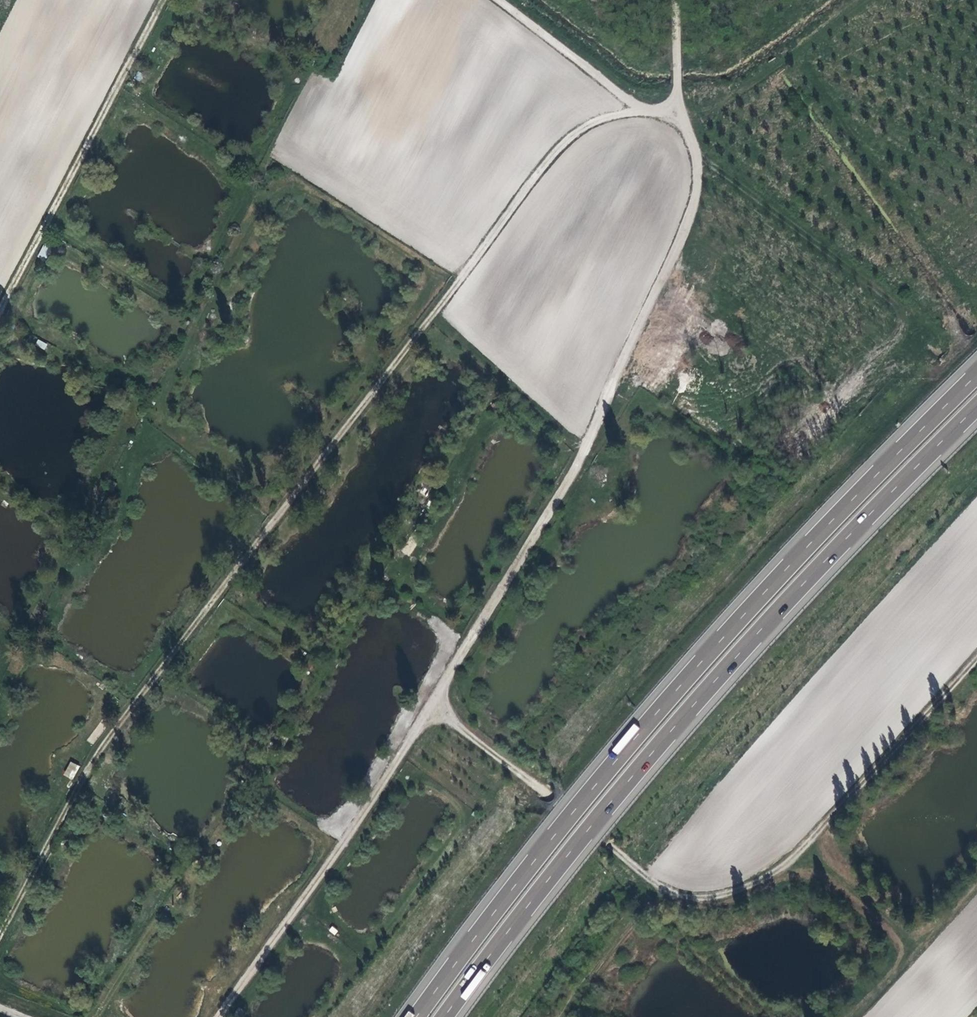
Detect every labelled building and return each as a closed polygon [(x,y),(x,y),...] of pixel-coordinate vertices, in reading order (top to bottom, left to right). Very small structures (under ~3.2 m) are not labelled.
[(38,257),(47,259),(51,246),(42,244),(38,257)] [(37,339),(35,345),(45,350),(47,343),(37,339)] [(408,541),(404,552),(411,555),(415,544),(408,541)] [(73,780),(79,766),(70,761),(63,776),(73,780)]
